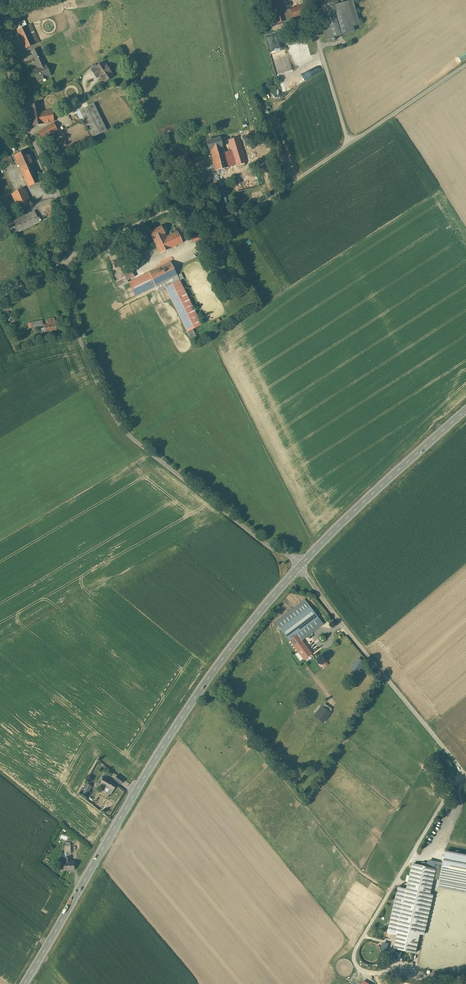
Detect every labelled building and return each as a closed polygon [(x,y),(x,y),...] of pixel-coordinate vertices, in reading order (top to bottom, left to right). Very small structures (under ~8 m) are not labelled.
[(267,1),(275,24),(287,20),(280,0),(271,0),(267,1)] [(317,10),(339,3),(338,0),(314,0),(317,10)] [(317,10),(326,40),(361,25),(353,0),(351,0),(339,3),(317,10)] [(370,17),(375,15),(370,0),(364,0),(370,17)] [(2,6),(6,15),(17,9),(14,1),(2,6)] [(304,5),(290,9),(293,19),(307,15),(304,5)] [(39,43),(31,24),(27,25),(25,20),(14,25),(25,49),(39,43)] [(0,22),(0,38),(1,41),(9,37),(2,22),(0,22)] [(283,30),(265,34),(268,45),(285,41),(283,30)] [(293,66),(310,61),(305,43),(292,47),(293,48),(297,47),(297,49),(292,50),(289,51),(293,66)] [(46,63),(38,47),(30,51),(38,68),(32,70),(38,82),(52,75),(46,63)] [(115,76),(104,60),(91,69),(96,78),(99,76),(104,83),(115,76)] [(43,111),(41,103),(27,105),(31,126),(54,122),(52,110),(43,111)] [(107,130),(94,103),(79,110),(92,137),(107,130)] [(54,123),(38,131),(43,140),(58,131),(54,123)] [(245,164),(239,138),(229,140),(232,151),(224,152),(220,137),(206,141),(209,151),(210,151),(215,171),(245,164)] [(41,180),(26,149),(14,155),(16,161),(27,186),(41,180)] [(13,154),(2,160),(5,166),(16,161),(13,154)] [(31,203),(24,187),(9,194),(17,209),(31,203)] [(39,222),(34,211),(6,223),(12,235),(39,222)] [(167,236),(162,227),(148,233),(159,255),(183,243),(177,231),(167,236)] [(202,324),(170,261),(129,282),(136,297),(155,287),(158,292),(165,289),(187,331),(202,324)] [(42,320),(31,322),(32,328),(43,325),(42,320)] [(48,324),(44,324),(45,332),(56,330),(55,322),(48,324)] [(305,600),(275,622),(289,640),(289,639),(304,658),(304,659),(304,658),(311,653),(301,640),(323,624),(305,600)] [(358,657),(352,668),(358,672),(365,661),(358,657)] [(331,713),(321,706),(314,715),(321,720),(324,723),(331,713)] [(124,779),(118,774),(114,779),(120,784),(124,779)] [(104,776),(100,783),(102,784),(102,783),(106,786),(103,790),(111,794),(117,783),(110,779),(109,779),(104,776)] [(92,786),(87,783),(82,792),(86,795),(92,786)] [(446,851),(444,862),(441,880),(439,886),(465,891),(465,855),(446,851)] [(71,857),(64,857),(64,861),(64,870),(74,870),(74,861),(71,861),(71,857)] [(444,862),(428,859),(427,866),(436,868),(434,880),(435,878),(441,880),(444,862)] [(427,866),(412,863),(407,888),(431,893),(434,880),(436,868),(427,866)] [(397,935),(394,948),(415,953),(420,933),(424,934),(433,894),(431,893),(407,888),(398,886),(388,932),(397,935)]
